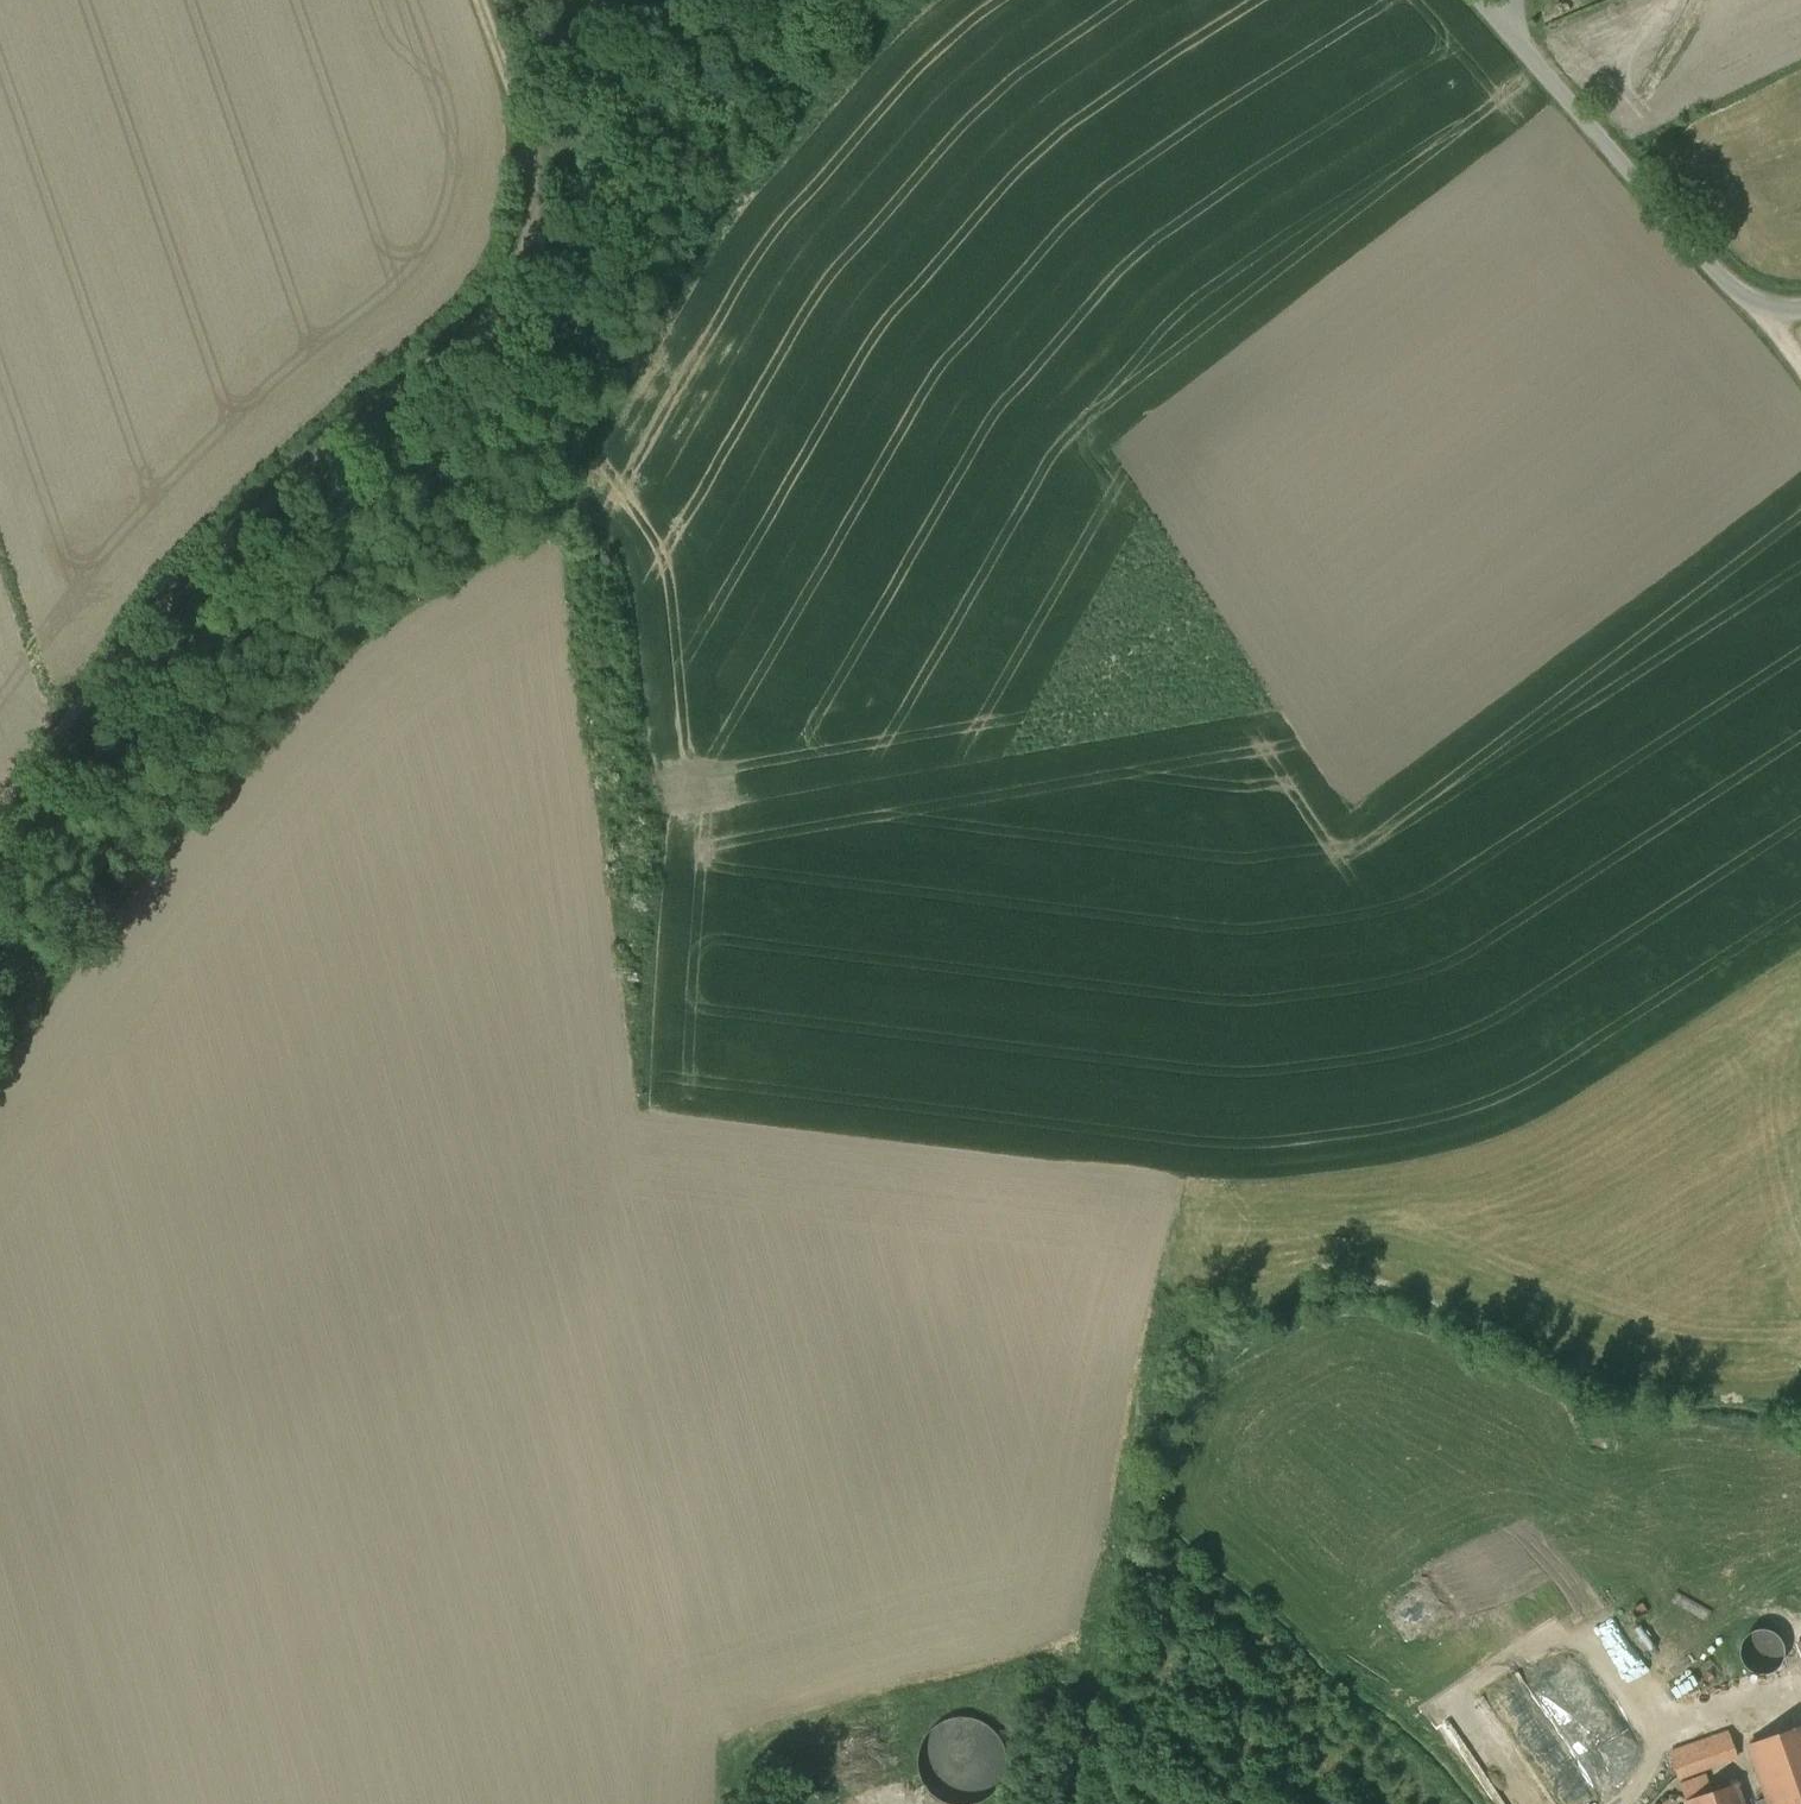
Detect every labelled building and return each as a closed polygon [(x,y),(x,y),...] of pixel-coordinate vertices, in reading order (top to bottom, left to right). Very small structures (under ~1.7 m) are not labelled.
[(1752,1673),(1763,1675),(1773,1672),(1780,1665),(1784,1656),(1783,1646),(1780,1639),(1773,1633),(1765,1630),(1757,1630),(1747,1635),(1740,1644),(1739,1655),(1743,1666),(1752,1673)] [(919,1772),(925,1786),(936,1797),(949,1803),(950,1803),(973,1803),(978,1803),(991,1795),(1001,1784),(1006,1770),(1007,1757),(1003,1744),(996,1733),(986,1724),(974,1719),(961,1717),(948,1720),(936,1726),(927,1735),(921,1747),(918,1759),(919,1772)] [(1748,1745),(1766,1798),(1768,1803),(1800,1803),(1800,1727),(1748,1745)] [(1729,1733),(1669,1754),(1678,1778),(1738,1757),(1729,1733)] [(1737,1784),(1686,1802),(1687,1803),(1744,1803),(1737,1784)]
